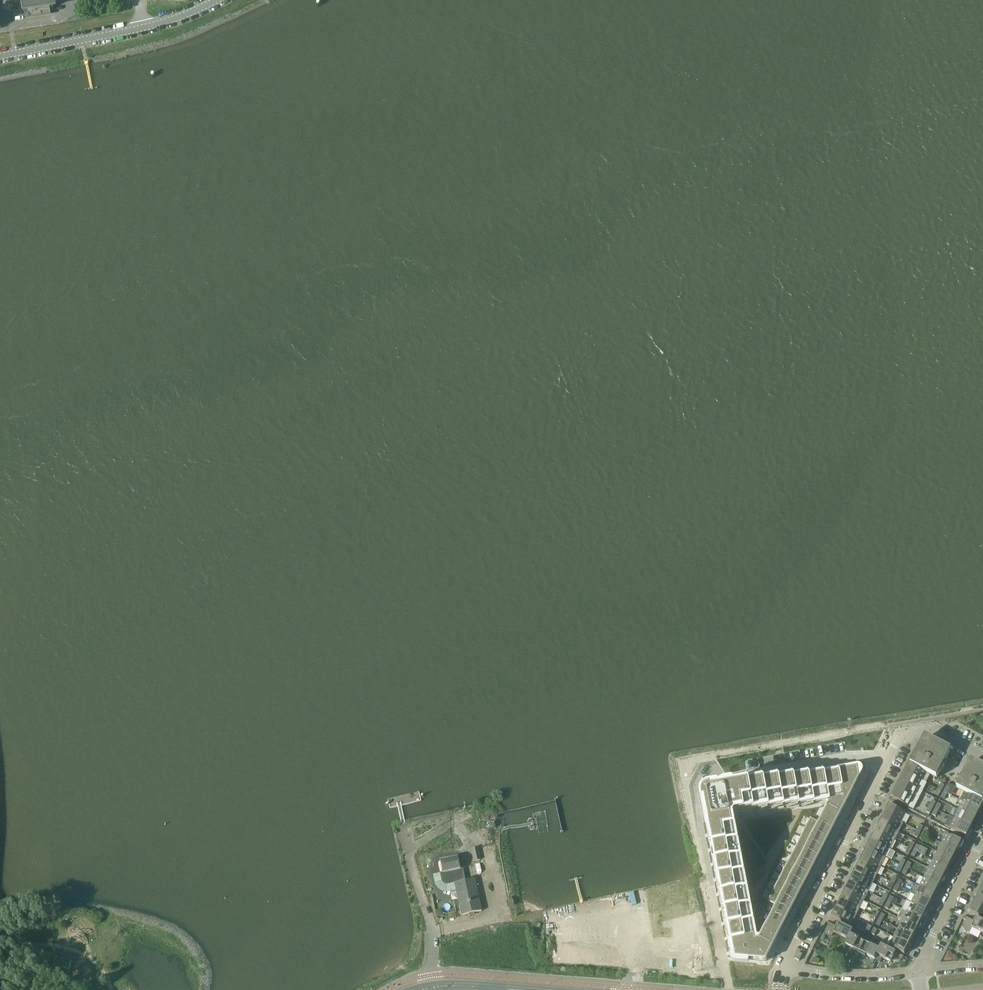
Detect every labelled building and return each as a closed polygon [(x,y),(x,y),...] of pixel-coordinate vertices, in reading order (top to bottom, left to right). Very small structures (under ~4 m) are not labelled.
[(24,14),(53,9),(52,0),(22,0),(24,14)] [(923,740),(922,744),(917,752),(916,752),(909,764),(911,765),(930,775),(937,778),(945,767),(943,766),(948,757),(950,754),(923,740)] [(969,764),(963,776),(961,775),(956,788),(964,792),(967,794),(982,802),(982,771),(969,764)] [(700,794),(730,958),(767,962),(860,779),(857,765),(700,794)] [(930,775),(911,765),(906,774),(926,783),(930,775)] [(926,783),(906,774),(902,782),(922,792),(923,792),(927,784),(926,783)] [(922,792),(902,782),(898,791),(918,801),(922,792)] [(918,801),(898,791),(896,795),(895,794),(892,800),(899,803),(899,802),(913,810),(918,801)] [(982,802),(967,794),(964,792),(960,800),(963,802),(979,810),(982,802)] [(974,819),(979,810),(963,802),(959,811),(974,819)] [(896,808),(889,804),(886,810),(887,810),(885,814),(901,823),(906,814),(896,809),(896,808)] [(974,819),(959,811),(954,819),(970,827),(974,819)] [(901,823),(885,814),(883,819),(882,818),(879,822),(899,833),(904,824),(901,823)] [(970,827),(954,819),(950,828),(959,833),(959,834),(966,838),(969,832),(968,832),(970,827)] [(899,833),(879,822),(877,827),(879,827),(876,832),(895,841),(899,833)] [(895,841),(876,832),(874,836),(873,835),(871,839),(890,850),(895,841)] [(956,838),(956,839),(946,834),(942,843),(958,852),(960,847),(961,848),(964,842),(956,838)] [(890,850),(871,839),(868,844),(870,844),(868,849),(886,858),(890,850)] [(958,852),(942,843),(937,852),(955,861),(957,857),(955,856),(958,852)] [(471,849),(474,862),(480,860),(477,848),(471,849)] [(886,858),(868,849),(865,853),(864,852),(862,857),(882,867),(886,858)] [(955,861),(937,852),(933,861),(949,869),(951,864),(952,865),(955,861)] [(882,867),(862,857),(860,861),(861,862),(859,866),(877,875),(882,867)] [(442,873),(439,874),(441,884),(444,886),(454,884),(461,916),(468,914),(481,911),(474,880),(465,882),(461,865),(458,865),(457,858),(449,860),(447,858),(444,859),(442,861),(439,862),(442,873)] [(949,869),(933,861),(929,869),(946,878),(948,874),(947,873),(949,869)] [(877,875),(859,866),(857,870),(855,870),(853,874),(873,884),(877,875)] [(946,878),(929,869),(924,878),(940,886),(942,882),(944,882),(946,878)] [(873,884),(853,874),(851,878),(852,879),(850,883),(868,893),(873,884)] [(940,886),(924,878),(920,886),(937,895),(939,891),(938,890),(940,886)] [(868,893),(850,883),(848,887),(846,887),(844,891),(864,901),(868,893)] [(937,895),(920,886),(915,895),(931,903),(933,899),(935,900),(937,895)] [(864,901),(844,891),(842,895),(843,896),(841,900),(860,910),(864,901)] [(929,907),(931,903),(915,895),(911,904),(928,912),(930,908),(929,907)] [(979,895),(977,899),(976,898),(973,903),(982,908),(982,897),(979,895)] [(860,910),(841,900),(839,904),(838,904),(835,908),(855,918),(860,910)] [(928,912),(911,904),(906,901),(902,910),(907,912),(922,920),(925,916),(926,917),(928,912)] [(973,903),(971,907),(973,908),(970,913),(982,919),(982,908),(973,903)] [(855,918),(835,908),(833,912),(835,913),(832,918),(851,927),(855,918)] [(920,924),(922,920),(907,912),(902,921),(919,929),(922,925),(920,924)] [(976,918),(975,922),(967,918),(964,925),(963,928),(964,930),(966,931),(968,932),(970,931),(972,929),(972,928),(982,934),(982,922),(976,918)] [(919,929),(902,921),(898,929),(914,937),(916,933),(917,934),(919,929)] [(853,931),(839,924),(837,927),(829,924),(826,931),(825,933),(826,935),(828,936),(830,937),(832,936),(834,934),(834,933),(848,941),(853,931)] [(914,937),(898,929),(893,938),(911,947),(913,942),(911,942),(914,937)] [(864,937),(853,931),(848,941),(846,945),(854,949),(853,951),(859,954),(865,943),(862,941),(864,937)] [(911,947),(893,938),(889,947),(905,955),(907,950),(908,951),(911,947)] [(882,946),(870,940),(868,944),(865,943),(859,954),(865,957),(866,955),(875,960),(877,955),(882,946)] [(903,957),(882,946),(877,955),(891,963),(892,961),(893,962),(895,962),(897,962),(899,962),(901,960),(903,958),(903,957)]
